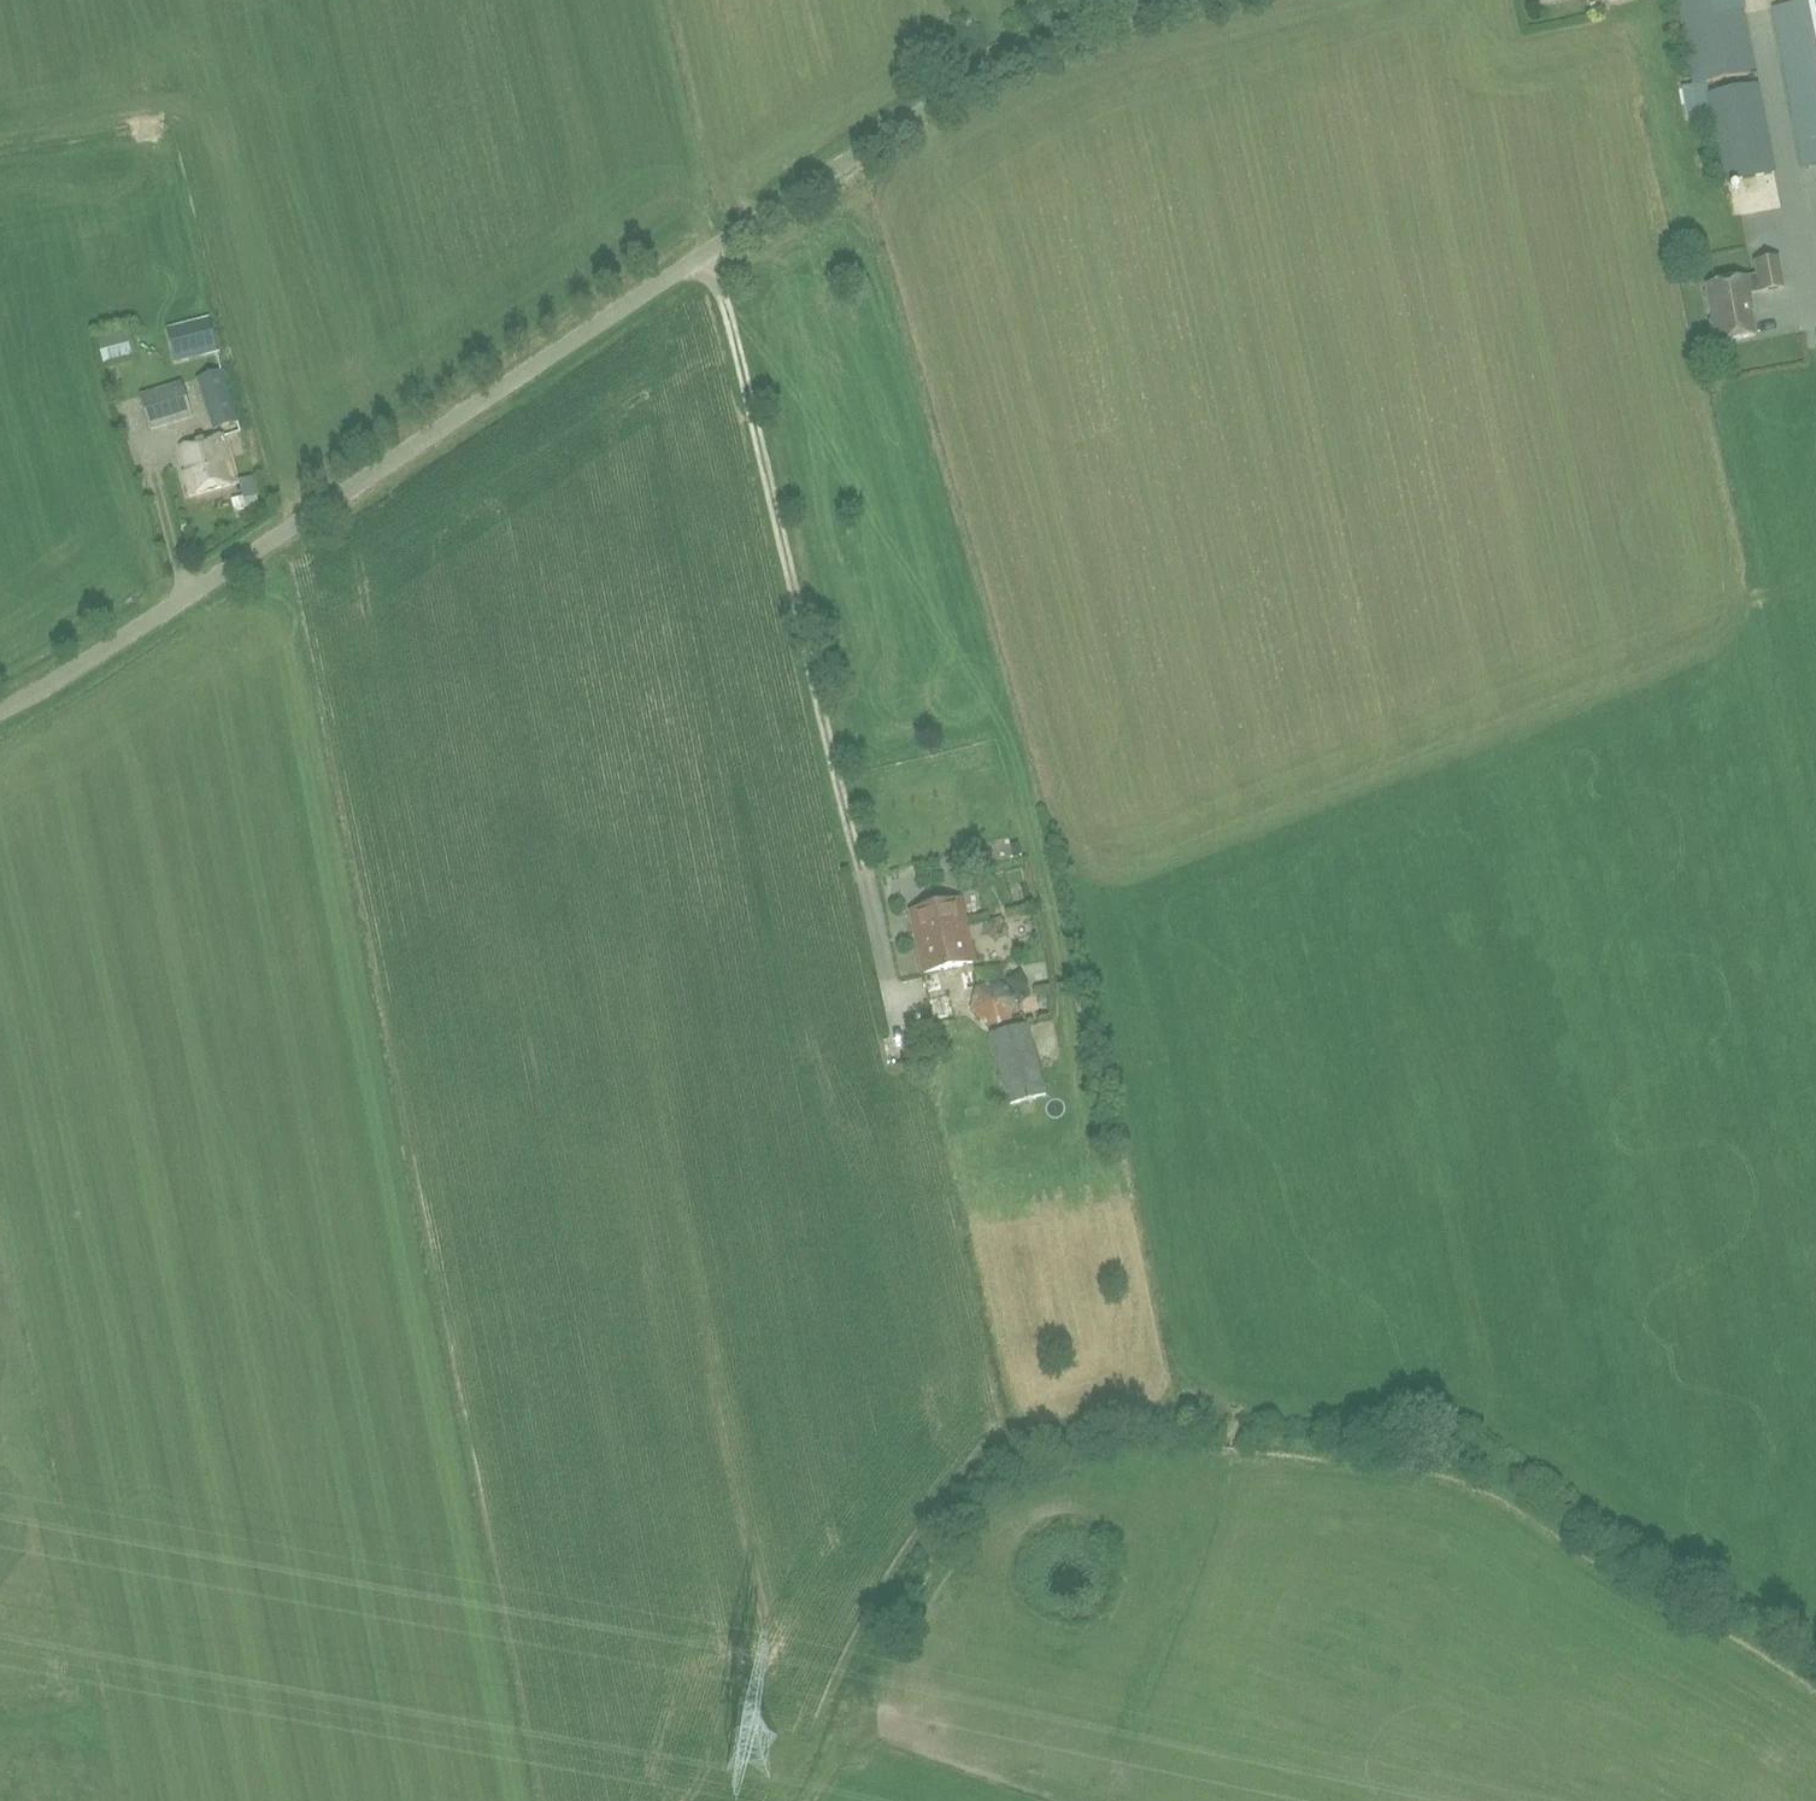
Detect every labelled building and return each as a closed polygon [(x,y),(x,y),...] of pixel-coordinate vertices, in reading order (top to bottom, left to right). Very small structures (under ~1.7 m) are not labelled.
[(1755,73),(1741,0),(1678,0),(1693,85),(1703,83),(1755,73)] [(1815,166),(1815,3),(1774,11),(1804,168),(1815,166)] [(1693,85),(1685,86),(1692,122),(1710,118),(1705,95),(1703,83),(1693,85)] [(1723,183),(1776,173),(1760,85),(1705,95),(1710,118),(1723,183)] [(1747,255),(1793,248),(1786,202),(1740,209),(1747,255)] [(1707,286),(1718,343),(1756,336),(1748,294),(1750,294),(1749,290),(1761,288),(1762,292),(1784,287),(1778,259),(1756,263),(1759,278),(1747,280),(1747,279),(1707,286)] [(175,363),(217,352),(209,320),(167,330),(175,363)] [(214,430),(238,423),(220,371),(197,380),(214,430)] [(150,432),(191,418),(182,385),(141,399),(150,432)] [(191,497),(235,484),(221,436),(180,448),(188,474),(184,475),(191,497)] [(253,479),(239,481),(243,501),(257,498),(253,479)] [(925,975),(975,963),(961,901),(911,913),(925,975)] [(1022,974),(1008,982),(1015,995),(1029,987),(1022,974)] [(1012,1022),(1018,997),(1000,979),(974,988),(970,1012),(989,1029),(1012,1022)] [(990,1036),(1009,1105),(1046,1095),(1028,1026),(990,1036)]
